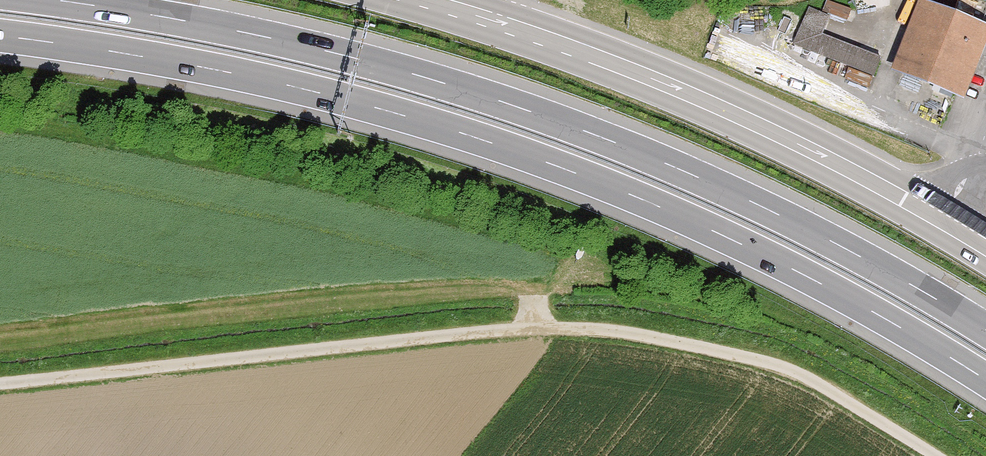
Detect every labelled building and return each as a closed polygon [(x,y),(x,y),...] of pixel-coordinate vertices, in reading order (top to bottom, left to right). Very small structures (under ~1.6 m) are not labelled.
[(921,1),(896,66),(964,92),(985,34),(985,26),(921,1)]
